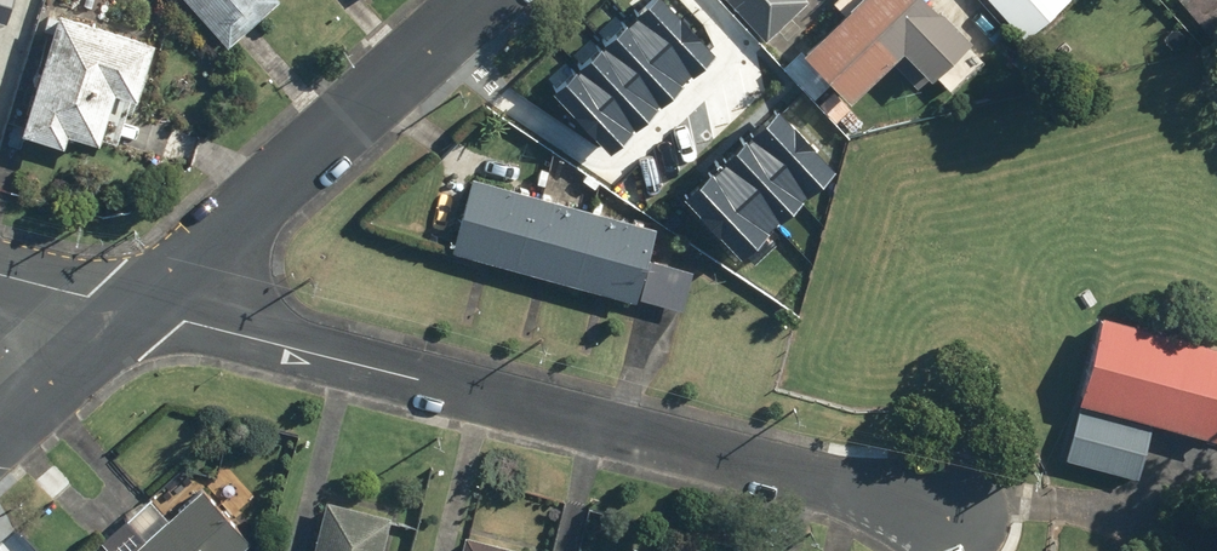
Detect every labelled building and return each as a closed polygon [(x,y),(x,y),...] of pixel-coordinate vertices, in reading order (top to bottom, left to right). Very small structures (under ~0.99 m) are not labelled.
[(1,27),(9,0),(0,0),(0,27),(1,27)] [(225,43),(273,0),(187,0),(225,43)] [(608,151),(719,47),(674,0),(635,0),(545,85),(608,151)] [(764,41),(808,0),(726,0),(764,41)] [(795,48),(842,99),(898,47),(922,74),(931,66),(951,87),(979,62),(959,40),(967,33),(937,0),(848,0),(795,48)] [(1023,35),(1061,0),(990,0),(1023,35)] [(57,11),(19,131),(60,143),(64,131),(94,140),(110,89),(133,96),(151,40),(57,11)] [(773,94),(680,185),(741,248),(835,157),(773,94)] [(473,181),(454,252),(683,313),(694,274),(649,262),(658,230),(473,181)] [(1076,400),(1216,434),(1216,431),(1216,339),(1097,311),(1076,400)] [(1145,433),(1073,415),(1063,456),(1135,473),(1145,433)] [(253,536),(206,482),(126,550),(236,550),(253,536)] [(312,550),(380,550),(390,513),(326,497),(312,550)] [(456,550),(528,550),(528,549),(461,532),(456,550)]
